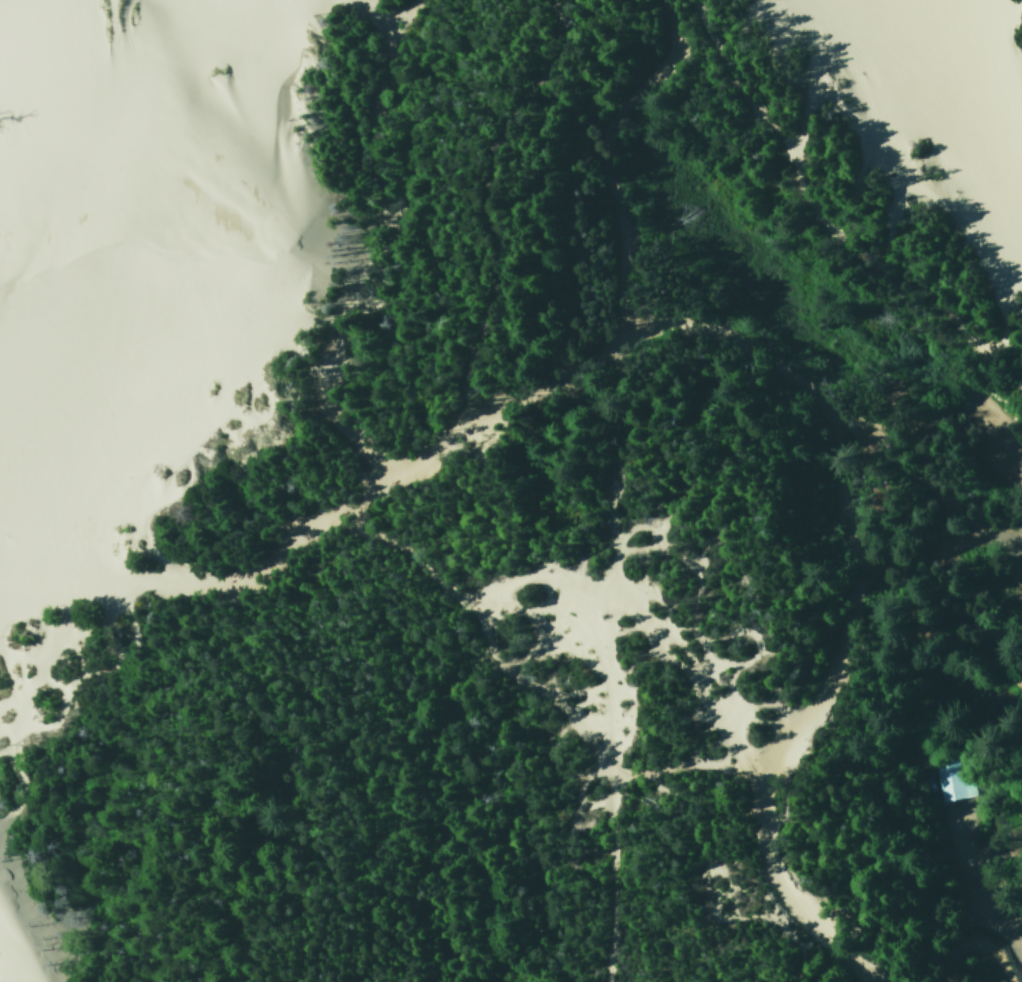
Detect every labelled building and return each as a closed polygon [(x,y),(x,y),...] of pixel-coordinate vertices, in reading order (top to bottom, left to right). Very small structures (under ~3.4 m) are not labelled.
[(939,802),(973,793),(968,774),(960,776),(954,754),(928,761),(939,802)]
